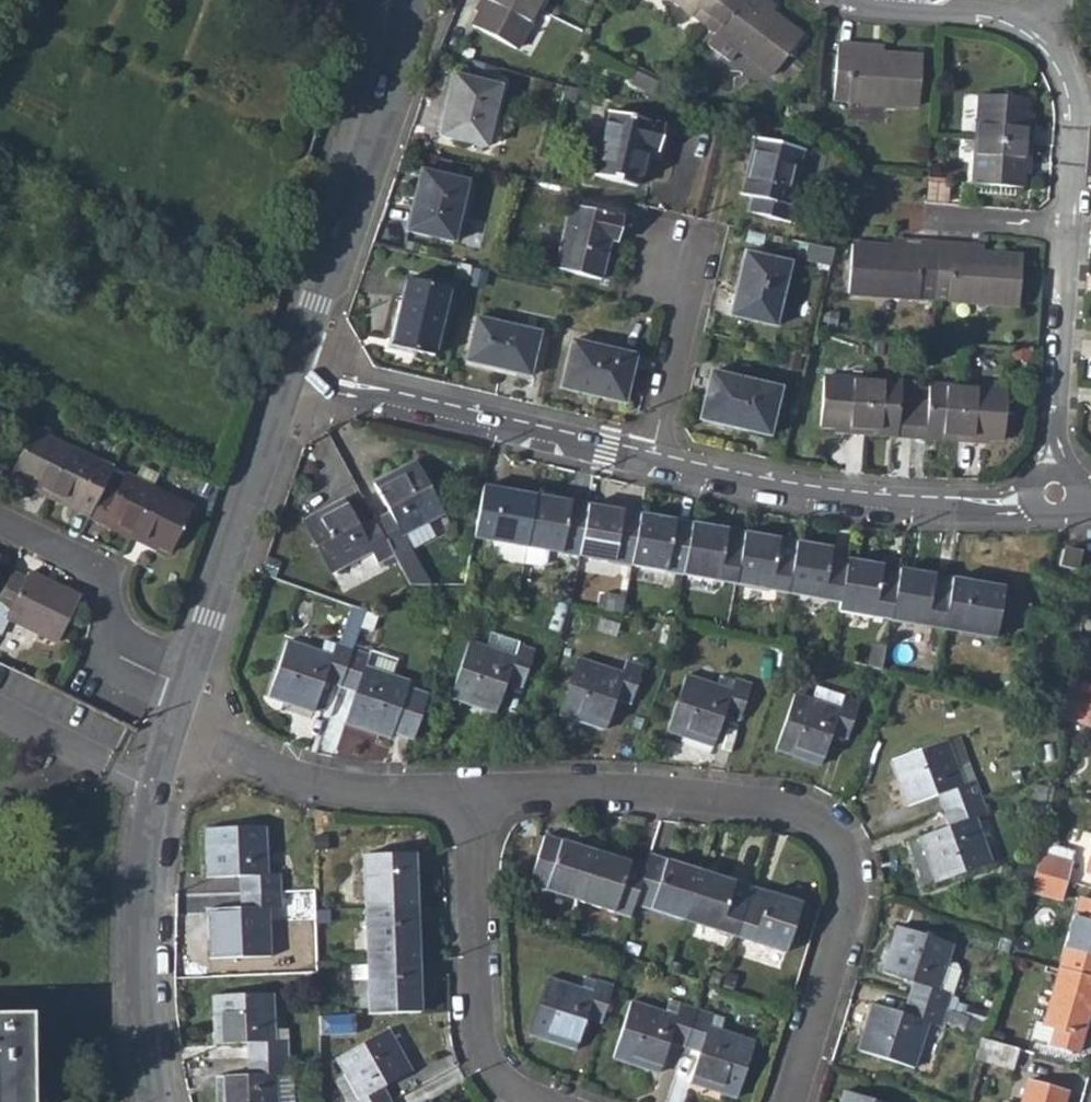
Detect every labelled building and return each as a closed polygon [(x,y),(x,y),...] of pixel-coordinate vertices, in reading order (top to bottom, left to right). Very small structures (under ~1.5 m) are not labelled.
[(537,11),(517,0),(484,0),(469,26),(515,52),(537,11)] [(537,11),(543,0),(517,0),(537,11)] [(691,17),(693,16),(703,25),(723,0),(669,0),(691,17)] [(716,37),(738,54),(770,78),(801,38),(774,17),(778,12),(762,0),(723,0),(703,25),(713,32),(713,34),(716,37)] [(709,47),(731,63),(738,54),(716,37),(709,47)] [(852,46),(836,46),(831,100),(845,101),(847,103),(916,109),(920,58),(852,51),(852,46)] [(445,104),(450,106),(457,78),(452,77),(445,104)] [(450,106),(445,104),(438,137),(484,148),(498,87),(457,78),(450,106)] [(977,96),(974,142),(1031,147),(1032,129),(1026,129),(1028,99),(977,96)] [(340,112),(332,110),(326,128),(329,129),(334,130),(340,112)] [(635,188),(642,160),(644,149),(655,152),(661,128),(662,125),(647,123),(647,124),(605,115),(590,177),(635,188)] [(642,160),(660,164),(667,130),(661,128),(655,152),(644,149),(642,160)] [(747,215),(790,225),(793,209),(788,208),(800,154),(753,142),(739,196),(751,199),(747,215)] [(1030,163),(1031,147),(974,142),(971,185),(1022,190),(1024,162),(1030,163)] [(411,199),(417,201),(424,172),(419,171),(411,199)] [(417,201),(411,199),(403,233),(451,243),(466,183),(424,172),(417,201)] [(902,189),(916,190),(917,177),(904,176),(902,189)] [(927,185),(926,200),(943,201),(944,187),(927,185)] [(567,209),(552,269),(597,280),(607,243),(614,244),(620,218),(610,216),(609,218),(567,209)] [(917,299),(933,300),(937,244),(920,243),(920,248),(852,243),(848,296),(917,301),(917,299)] [(951,245),(937,244),(933,300),(945,301),(945,303),(1016,308),(1019,257),(951,251),(951,245)] [(799,257),(828,264),(831,251),(802,245),(799,257)] [(743,254),(728,317),(774,327),(789,264),(743,254)] [(451,283),(466,286),(469,269),(455,266),(451,283)] [(404,284),(390,345),(432,355),(446,293),(404,284)] [(473,320),(464,363),(527,377),(537,334),(473,320)] [(568,343),(558,390),(621,404),(632,357),(568,343)] [(710,373),(698,422),(767,438),(778,390),(710,373)] [(848,435),(864,435),(865,431),(868,382),(822,379),(819,428),(848,430),(848,435)] [(896,437),(911,438),(914,402),(899,401),(900,384),(868,382),(865,431),(896,433),(896,437)] [(924,435),(956,438),(960,388),(928,386),(926,403),(914,402),(911,438),(923,439),(924,435)] [(1005,391),(960,388),(956,438),(956,441),(972,442),(973,439),(1001,441),(1005,391)] [(31,491),(49,499),(73,449),(32,429),(10,474),(33,486),(31,491)] [(66,503),(92,515),(106,486),(92,479),(101,462),(73,449),(49,499),(64,507),(66,503)] [(390,514),(375,521),(392,555),(408,546),(402,535),(444,513),(418,461),(374,484),(390,514)] [(154,487),(114,468),(106,486),(92,515),(116,526),(114,530),(130,538),(154,487)] [(191,505),(154,487),(130,538),(144,545),(147,540),(170,552),(191,505)] [(474,537),(526,547),(535,498),(483,489),(474,537)] [(378,562),(392,555),(375,521),(361,528),(346,498),(302,521),(328,573),(372,550),(378,562)] [(547,552),(578,557),(588,508),(535,498),(526,547),(547,552)] [(638,517),(588,508),(578,557),(629,567),(638,517)] [(690,526),(638,517),(629,567),(681,576),(690,526)] [(742,535),(690,526),(681,576),(733,585),(742,535)] [(795,545),(742,535),(733,585),(787,595),(795,545)] [(848,555),(795,545),(787,595),(838,605),(846,561),(848,555)] [(523,564),(540,568),(545,565),(547,552),(526,547),(523,564)] [(1079,554),(1061,549),(1057,568),(1074,573),(1079,554)] [(838,612),(890,621),(899,571),(900,562),(884,559),(883,568),(846,561),(838,605),(838,612)] [(949,580),(899,571),(890,621),(940,630),(949,580)] [(12,573),(0,596),(0,633),(8,617),(58,643),(58,640),(80,597),(29,573),(26,580),(12,573)] [(1002,590),(949,580),(940,630),(994,640),(1002,590)] [(549,629),(561,633),(568,612),(556,608),(549,629)] [(487,648),(516,658),(520,646),(520,644),(492,634),(487,648)] [(324,683),(339,687),(351,649),(336,644),(332,655),(287,642),(269,697),(315,711),(324,683)] [(535,651),(520,646),(516,658),(487,648),(469,643),(450,699),(496,714),(508,683),(522,688),(535,651)] [(872,645),(867,669),(882,673),(886,648),(872,645)] [(394,731),(415,738),(430,694),(408,687),(410,679),(365,666),(367,654),(351,649),(339,687),(355,692),(346,720),(392,735),(394,731)] [(623,673),(578,658),(558,715),(604,731),(615,700),(631,705),(643,668),(627,662),(623,673)] [(731,691),(685,676),(666,733),(712,747),(723,717),(739,722),(752,683),(735,678),(731,691)] [(1067,682),(1062,700),(1090,708),(1090,688),(1067,682)] [(839,710),(794,695),(775,749),(820,765),(830,734),(848,740),(860,703),(844,697),(839,710)] [(1090,727),(1090,708),(1062,700),(1058,720),(1090,728),(1090,727)] [(938,795),(943,811),(980,798),(974,782),(961,786),(946,741),(891,762),(907,806),(938,795)] [(985,813),(980,798),(943,811),(949,827),(918,839),(934,883),(989,864),(974,819),(985,813)] [(238,876),(239,892),(279,891),(278,874),(266,875),(264,827),(206,829),(208,877),(238,876)] [(527,884),(578,900),(594,853),(543,836),(527,884)] [(1046,855),(1072,863),(1075,853),(1050,844),(1046,855)] [(578,900),(628,917),(633,904),(644,869),(594,853),(578,900)] [(1046,855),(1039,853),(1033,872),(1066,882),(1073,863),(1072,863),(1046,855)] [(363,857),(365,909),(416,905),(414,855),(363,857)] [(700,873),(648,856),(644,869),(633,904),(684,921),(700,873)] [(1014,875),(1027,879),(1032,862),(1019,859),(1014,875)] [(1061,902),(1066,882),(1033,872),(1027,891),(1061,902)] [(749,890),(700,873),(684,921),(733,937),(749,890)] [(800,907),(749,890),(733,937),(785,954),(800,907)] [(279,907),(279,891),(239,892),(240,909),(209,910),(211,957),(270,955),(267,908),(279,907)] [(1058,972),(1090,981),(1090,904),(1078,900),(1058,972)] [(365,909),(367,962),(418,960),(416,905),(365,909)] [(945,1009),(950,995),(937,991),(946,963),(952,946),(897,928),(883,973),(914,983),(910,998),(945,1009)] [(367,962),(369,1015),(420,1013),(418,960),(367,962)] [(665,974),(675,978),(680,967),(669,963),(665,974)] [(937,991),(950,995),(959,968),(946,963),(937,991)] [(1090,1007),(1090,981),(1058,972),(1042,1025),(1035,1024),(1031,1038),(1048,1042),(1047,1044),(1078,1053),(1090,1007)] [(705,988),(715,992),(719,980),(702,975),(698,985),(705,988)] [(584,1019),(599,1025),(612,987),(597,982),(593,994),(547,979),(527,1036),(573,1051),(584,1019)] [(246,1042),(247,1059),(287,1058),(286,1041),(273,1041),(272,993),(214,996),(216,1043),(246,1042)] [(940,1026),(945,1009),(910,998),(904,1016),(873,1006),(859,1050),(913,1068),(928,1023),(940,1026)] [(668,1042),(684,1048),(697,1011),(681,1006),(676,1017),(631,1003),(612,1058),(657,1073),(668,1042)] [(754,1043),(722,1032),(708,1028),(712,1016),(697,1011),(684,1048),(699,1052),(689,1084),(735,1099),(754,1043)] [(0,1014),(0,1101),(33,1101),(31,1014),(0,1014)] [(320,1017),(321,1036),(355,1035),(355,1016),(320,1017)] [(708,1028),(722,1032),(726,1020),(712,1016),(708,1028)] [(962,1034),(982,1040),(987,1022),(967,1016),(962,1034)] [(344,1076),(357,1101),(356,1101),(392,1101),(383,1088),(410,1073),(387,1030),(334,1060),(344,1076)] [(1011,1072),(1018,1050),(982,1040),(975,1061),(1011,1072)] [(287,1058),(247,1059),(248,1077),(218,1078),(219,1101),(276,1101),(275,1076),(288,1075),(287,1058)] [(345,1101),(356,1101),(357,1101),(344,1076),(334,1082),(345,1101)] [(1020,1101),(1064,1101),(1067,1093),(1026,1081),(1020,1101)] [(846,1093),(843,1101),(873,1101),(846,1093)]
